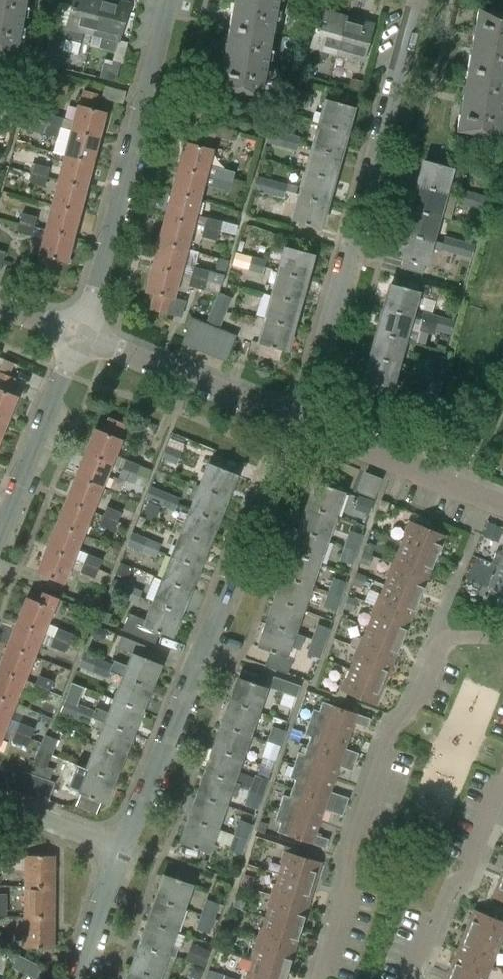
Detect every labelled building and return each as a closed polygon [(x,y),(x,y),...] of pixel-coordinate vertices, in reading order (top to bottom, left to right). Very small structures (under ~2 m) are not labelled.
[(16,52),(25,0),(0,0),(0,49),(16,52)] [(43,64),(50,66),(58,68),(62,51),(65,39),(80,43),(83,31),(92,34),(101,0),(74,0),(67,26),(53,23),(43,64)] [(92,34),(102,37),(99,48),(114,51),(117,40),(118,41),(127,3),(114,0),(101,0),(92,34)] [(228,27),(271,35),(277,0),(233,0),(228,27)] [(467,69),(502,75),(502,13),(477,8),(467,69)] [(312,47),(309,59),(324,63),(327,52),(337,54),(347,18),(321,11),(311,47),(312,47)] [(347,18),(337,54),(346,57),(343,68),(358,72),(361,61),(362,61),(372,25),(347,18)] [(228,27),(218,88),(260,96),(271,35),(228,27)] [(104,60),(100,78),(115,82),(120,64),(113,62),(112,62),(104,60)] [(467,69),(456,130),(499,137),(502,112),(502,75),(467,69)] [(350,79),(348,86),(361,90),(363,83),(364,78),(352,75),(350,79)] [(40,88),(33,104),(40,106),(45,109),(50,97),(47,96),(49,92),(40,88)] [(296,89),(292,103),(309,108),(313,94),(296,89)] [(73,122),(71,130),(99,137),(105,113),(96,111),(100,96),(83,91),(79,107),(77,106),(73,122)] [(315,111),(312,121),(320,123),(347,130),(353,107),(326,100),(323,111),(322,113),(315,111)] [(47,115),(45,123),(59,127),(61,119),(47,115)] [(22,117),(19,128),(27,130),(30,119),(22,117)] [(45,123),(42,134),(57,137),(59,127),(45,123)] [(320,123),(313,147),(340,154),(347,130),(320,123)] [(57,137),(53,152),(65,155),(92,162),(99,137),(71,130),(59,127),(57,137)] [(185,142),(178,168),(206,175),(217,178),(220,169),(208,166),(212,150),(210,149),(213,136),(214,134),(212,134),(199,130),(197,130),(194,145),(185,142)] [(270,130),(266,141),(282,146),(285,134),(270,130)] [(285,134),(282,146),(297,150),(299,145),(300,138),(285,134)] [(313,147),(306,171),(333,178),(340,154),(313,147)] [(65,155),(58,180),(86,187),(92,162),(65,155)] [(424,161),(418,184),(445,191),(452,168),(424,161)] [(34,164),(32,174),(46,177),(49,168),(34,164)] [(178,168),(172,193),(199,200),(206,175),(178,168)] [(220,169),(217,178),(232,182),(234,172),(220,169)] [(306,171),(300,195),(327,202),(333,178),(306,171)] [(32,174),(30,183),(44,187),(46,177),(32,174)] [(257,177),(254,189),(269,194),(272,182),(257,177)] [(217,178),(215,187),(229,191),(232,182),(217,178)] [(58,180),(52,205),(79,212),(86,187),(58,180)] [(272,182),(269,194),(284,198),(286,191),(287,186),(272,182)] [(418,184),(411,207),(439,215),(445,191),(418,184)] [(284,198),(283,200),(297,204),(293,220),(320,228),(327,202),(300,195),(286,191),(284,198)] [(458,203),(473,207),(476,195),(462,191),(458,203)] [(172,193),(165,217),(193,224),(199,200),(172,193)] [(476,195),(473,207),(489,211),(492,200),(476,195)] [(52,205),(45,230),(73,237),(79,212),(52,205)] [(411,207),(405,231),(432,238),(439,215),(411,207)] [(21,214),(19,223),(33,227),(36,218),(21,214)] [(478,214),(464,221),(475,225),(478,214)] [(165,217),(159,241),(187,249),(193,224),(165,217)] [(207,218),(204,227),(219,231),(221,222),(207,218)] [(19,223),(17,232),(31,236),(33,227),(19,223)] [(204,227),(202,236),(217,240),(219,231),(204,227)] [(41,255),(37,270),(54,275),(58,260),(66,262),(73,237),(45,230),(43,239),(39,255),(41,255)] [(432,238),(405,231),(398,257),(404,259),(401,268),(423,274),(430,246),(440,249),(442,241),(432,239),(432,238)] [(443,237),(442,241),(440,249),(455,253),(458,241),(443,237)] [(159,241),(152,266),(180,273),(187,249),(159,241)] [(474,246),(458,241),(455,253),(470,257),(474,246)] [(285,248),(279,271),(306,278),(312,255),(285,248)] [(236,254),(233,266),(248,270),(252,258),(236,254)] [(220,258),(217,269),(226,272),(229,260),(220,258)] [(252,258),(248,270),(263,274),(266,262),(252,258)] [(152,266),(146,291),(155,294),(151,309),(167,313),(183,317),(187,302),(174,299),(180,273),(152,266)] [(194,267),(191,277),(206,280),(222,284),(224,275),(216,273),(194,267)] [(279,271),(272,294),(299,302),(306,278),(279,271)] [(191,277),(189,286),(203,290),(206,280),(191,277)] [(390,284),(384,308),(411,316),(418,292),(390,284)] [(220,293),(214,308),(225,313),(231,298),(220,293)] [(272,294),(266,318),(293,326),(299,302),(272,294)] [(214,308),(207,321),(218,327),(225,313),(214,308)] [(384,308),(377,332),(404,340),(411,316),(384,308)] [(420,325),(435,329),(438,317),(423,313),(420,325)] [(438,317),(435,329),(451,333),(454,322),(438,317)] [(261,344),(258,357),(279,363),(283,350),(286,351),(293,326),(266,318),(259,344),(261,344)] [(183,339),(182,342),(193,347),(202,324),(191,319),(183,339)] [(202,324),(193,347),(204,351),(213,328),(202,324)] [(213,328),(204,351),(215,355),(224,333),(213,328)] [(377,332),(371,356),(398,364),(404,340),(377,332)] [(224,333),(215,355),(226,360),(235,337),(224,333)] [(442,382),(446,370),(443,370),(447,358),(433,354),(429,366),(426,378),(442,382)] [(398,364),(371,356),(364,380),(391,388),(398,364)] [(0,369),(0,373),(8,376),(12,365),(3,362),(0,369)] [(411,374),(426,378),(429,366),(415,362),(411,374)] [(7,420),(17,396),(8,393),(13,378),(8,376),(0,373),(0,417),(7,420)] [(429,385),(424,403),(436,406),(441,388),(429,385)] [(94,429),(85,453),(111,464),(121,440),(119,439),(125,425),(109,418),(103,432),(94,429)] [(168,446),(189,452),(192,441),(171,434),(168,446)] [(462,456),(471,460),(479,441),(469,437),(462,456)] [(167,447),(162,458),(164,459),(177,464),(181,453),(169,447),(167,447)] [(85,453),(76,476),(102,486),(106,478),(111,464),(85,453)] [(126,460),(122,468),(136,474),(140,466),(126,460)] [(205,475),(200,487),(227,498),(236,475),(209,464),(205,475)] [(140,466),(136,474),(149,479),(152,471),(140,466)] [(122,468),(119,477),(133,483),(136,474),(122,468)] [(76,476),(66,500),(93,510),(102,486),(76,476)] [(316,482),(308,506),(334,515),(343,492),(316,482)] [(150,487),(146,499),(160,504),(165,493),(150,487)] [(200,487),(191,510),(217,521),(227,498),(200,487)] [(165,493),(160,504),(175,510),(179,499),(165,493)] [(373,502),(358,497),(354,508),(369,513),(373,502)] [(66,500),(56,524),(83,534),(93,510),(66,500)] [(148,502),(144,512),(157,517),(161,506),(148,502)] [(308,506),(300,529),(326,539),(334,515),(308,506)] [(107,507),(104,515),(118,520),(121,513),(107,507)] [(191,510),(182,533),(208,544),(217,521),(191,510)] [(104,515),(100,525),(114,530),(118,520),(104,515)] [(428,528),(430,521),(417,516),(414,522),(428,528)] [(406,532),(402,542),(436,556),(445,535),(428,528),(414,522),(408,520),(403,531),(406,532)] [(498,541),(502,529),(487,522),(482,534),(498,541)] [(56,524),(47,548),(73,558),(83,534),(56,524)] [(300,529),(292,553),(318,562),(326,539),(300,529)] [(350,531),(345,545),(357,549),(362,535),(350,531)] [(132,533),(127,545),(142,550),(146,539),(132,533)] [(182,533),(172,556),(199,567),(208,544),(182,533)] [(146,539),(142,550),(156,556),(161,545),(146,539)] [(395,552),(391,563),(428,577),(436,556),(402,542),(398,553),(395,552)] [(357,549),(345,545),(340,561),(351,565),(357,549)] [(500,554),(496,553),(492,563),(498,565),(502,567),(502,547),(500,554)] [(47,548),(37,572),(46,575),(64,583),(70,568),(81,572),(84,563),(73,558),(47,548)] [(292,553),(283,576),(310,585),(318,562),(292,553)] [(88,554),(84,563),(98,569),(102,560),(88,554)] [(172,556),(163,579),(190,589),(199,567),(172,556)] [(120,562),(115,574),(128,579),(133,568),(120,562)] [(84,563),(81,572),(95,578),(98,569),(84,563)] [(389,575),(384,585),(419,599),(428,577),(391,563),(386,574),(389,575)] [(498,565),(494,576),(492,575),(487,586),(490,588),(485,601),(502,608),(502,567),(498,565)] [(98,569),(95,578),(107,582),(110,573),(98,569)] [(142,591),(140,597),(154,602),(180,613),(190,589),(163,579),(155,576),(149,591),(146,590),(143,590),(142,591)] [(283,576),(275,600),(302,609),(310,585),(283,576)] [(336,578),(331,593),(342,597),(347,582),(336,578)] [(114,579),(109,591),(123,597),(127,585),(114,579)] [(127,585),(123,597),(138,602),(140,597),(142,591),(127,585)] [(410,620),(419,599),(384,585),(380,595),(378,594),(369,590),(364,601),(374,605),(410,620)] [(26,598),(17,621),(43,632),(57,598),(43,593),(39,603),(26,598)] [(342,597),(331,593),(325,607),(337,611),(342,597)] [(275,600),(267,623),(294,633),(302,609),(275,600)] [(126,618),(121,630),(154,643),(158,632),(170,637),(180,613),(154,602),(147,621),(128,613),(126,619),(126,618)] [(371,617),(367,627),(402,641),(410,620),(374,605),(369,616),(371,617)] [(17,621),(8,645),(34,655),(43,632),(17,621)] [(294,633),(267,623),(259,647),(272,652),(267,667),(288,674),(293,659),(285,656),(289,646),(302,650),(306,637),(294,633)] [(319,624),(314,640),(325,644),(330,628),(319,624)] [(94,628),(92,633),(94,638),(99,640),(105,638),(107,633),(105,627),(99,626),(94,628)] [(393,662),(402,641),(367,627),(363,637),(361,636),(360,638),(359,641),(353,638),(350,645),(356,647),(393,662)] [(58,628),(55,637),(68,642),(72,634),(58,628)] [(98,659),(93,671),(108,677),(110,671),(124,677),(150,687),(159,664),(140,657),(145,646),(121,636),(117,647),(133,654),(128,666),(115,660),(113,665),(98,659)] [(55,637),(51,646),(65,651),(68,642),(55,637)] [(325,644),(314,640),(309,654),(320,658),(325,644)] [(0,664),(0,669),(25,679),(34,655),(8,645),(0,664)] [(354,659),(350,670),(384,684),(393,662),(356,647),(352,658),(354,659)] [(84,654),(79,665),(93,671),(98,659),(84,654)] [(15,703),(25,679),(0,669),(0,697),(15,703)] [(384,684),(350,670),(346,679),(343,678),(339,690),(376,705),(384,684)] [(39,675),(36,684),(50,689),(53,681),(39,675)] [(270,688),(297,697),(301,686),(274,676),(270,688)] [(124,677),(115,700),(141,710),(150,687),(124,677)] [(239,678),(231,701),(257,711),(265,687),(239,678)] [(36,684),(32,693),(46,699),(50,689),(36,684)] [(296,698),(282,693),(278,704),(293,710),(296,698)] [(5,727),(15,703),(0,697),(0,725),(5,727)] [(65,700),(60,712),(75,718),(80,706),(65,700)] [(95,712),(92,718),(105,723),(132,733),(141,710),(115,700),(110,712),(97,707),(95,712)] [(231,701),(222,725),(249,734),(257,711),(231,701)] [(313,709),(309,721),(350,735),(354,723),(367,728),(370,718),(357,714),(357,713),(322,701),(319,711),(313,709)] [(80,706),(75,718),(90,723),(92,718),(95,712),(80,706)] [(310,736),(307,745),(355,762),(358,753),(345,748),(350,735),(309,721),(304,734),(310,736)] [(20,723),(17,732),(30,737),(34,728),(20,723)] [(105,723),(97,745),(123,756),(132,733),(105,723)] [(222,725),(214,748),(241,757),(249,734),(222,725)] [(273,727),(269,741),(280,745),(285,731),(273,727)] [(17,732),(13,741),(27,746),(30,737),(17,732)] [(45,735),(39,750),(53,755),(58,740),(45,735)] [(280,745),(269,741),(263,757),(275,761),(280,745)] [(97,745),(87,769),(113,779),(123,756),(97,745)] [(298,752),(294,764),(334,779),(339,766),(352,771),(355,762),(307,745),(304,753),(298,752)] [(214,748),(206,772),(233,781),(241,757),(214,748)] [(33,765),(30,773),(34,775),(45,779),(50,781),(54,770),(47,767),(53,755),(39,750),(33,765)] [(295,779),(292,788),(346,807),(349,798),(330,791),(334,779),(294,764),(289,777),(295,779)] [(77,765),(68,788),(81,794),(77,805),(96,813),(100,801),(104,803),(113,779),(87,769),(77,765)] [(14,767),(7,787),(17,791),(24,771),(14,767)] [(24,771),(17,791),(27,795),(34,775),(30,773),(24,771)] [(238,783),(233,781),(206,772),(198,795),(224,804),(228,794),(234,796),(238,783)] [(257,774),(252,790),(263,794),(269,778),(257,774)] [(34,775),(27,795),(37,799),(45,779),(34,775)] [(45,779),(37,799),(48,802),(50,796),(55,783),(51,781),(50,781),(45,779)] [(283,794),(278,808),(320,822),(324,809),(343,815),(346,807),(292,788),(289,797),(283,794)] [(263,794),(252,790),(247,804),(258,808),(263,794)] [(198,795),(190,819),(216,828),(224,804),(198,795)] [(320,822),(278,808),(274,820),(280,822),(277,832),(312,844),(325,848),(329,839),(315,835),(320,822)] [(216,828),(190,819),(181,843),(208,852),(216,828)] [(241,821),(236,835),(248,839),(252,825),(241,821)] [(248,839),(236,835),(231,850),(242,854),(248,839)] [(301,852),(284,847),(283,850),(299,855),(301,852)] [(282,863),(279,873),(314,884),(321,862),(299,855),(283,850),(280,862),(282,863)] [(25,869),(25,886),(55,886),(55,856),(12,856),(12,869),(25,869)] [(273,883),(270,894),(308,906),(314,884),(279,873),(275,884),(273,883)] [(165,875),(156,899),(183,908),(191,884),(165,875)] [(500,876),(492,897),(502,902),(502,877),(500,876)] [(25,886),(25,917),(54,917),(55,886),(25,886)] [(268,906),(265,917),(301,928),(308,906),(270,894),(266,906),(268,906)] [(156,899),(148,922),(175,932),(183,908),(156,899)] [(208,900),(202,915),(220,922),(226,906),(208,900)] [(465,931),(500,945),(502,937),(502,921),(474,909),(465,931)] [(220,922),(202,915),(198,929),(207,932),(203,942),(212,945),(220,922)] [(54,917),(25,917),(24,948),(54,948),(54,917)] [(260,927),(256,938),(294,950),(301,928),(265,917),(262,927),(260,927)] [(140,945),(167,955),(175,958),(178,948),(170,945),(175,932),(148,922),(140,945)] [(465,931),(457,952),(491,966),(500,945),(465,931)] [(255,950),(252,961),(288,972),(294,950),(256,938),(253,949),(255,950)] [(140,945),(132,969),(159,978),(167,955),(140,945)] [(185,961),(204,969),(210,952),(192,945),(185,961)] [(448,973),(462,978),(486,978),(491,966),(457,952),(448,973)] [(12,968),(34,978),(40,967),(18,956),(12,968)] [(252,961),(249,971),(247,970),(244,978),(286,978),(288,972),(252,961)] [(202,970),(192,967),(189,977),(194,978),(199,978),(202,970)] [(128,978),(158,978),(159,978),(132,969),(128,978)] [(224,975),(208,970),(205,978),(222,978),(224,975)]
